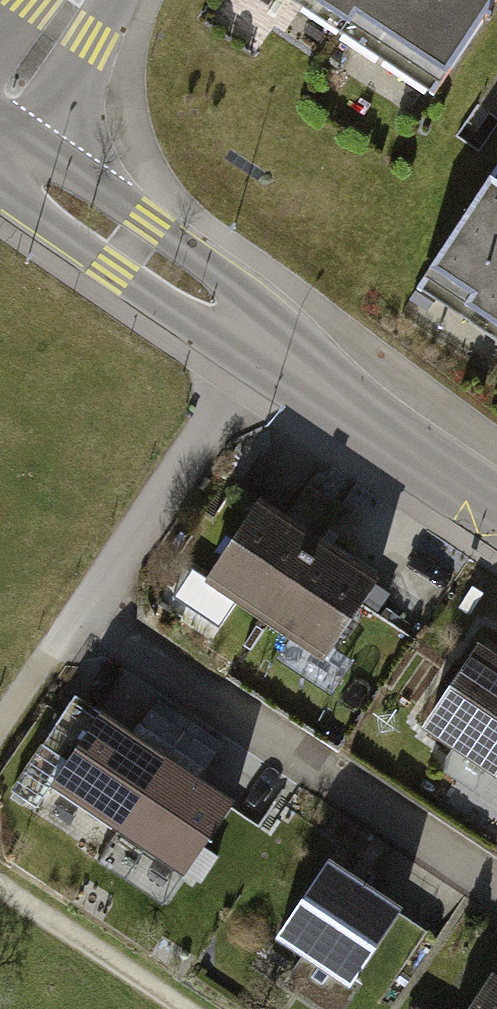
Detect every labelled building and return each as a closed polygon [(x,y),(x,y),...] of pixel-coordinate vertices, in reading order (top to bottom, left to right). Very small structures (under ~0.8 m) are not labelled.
[(448,102),(496,28),(496,0),(290,0),(448,102)] [(428,284),(496,330),(496,180),(428,284)] [(243,648),(301,562),(252,530),(195,616),(243,648)] [(301,562),(243,648),(312,694),(370,608),(301,562)] [(462,679),(410,760),(486,808),(496,791),(496,702),(462,679)] [(103,873),(160,796),(92,747),(36,825),(103,873)] [(160,796),(103,873),(164,917),(220,840),(160,796)] [(326,878),(267,973),(325,1008),(340,1008),(395,922),(326,878)] [(485,997),(477,1008),(496,1008),(496,1006),(485,997)]
